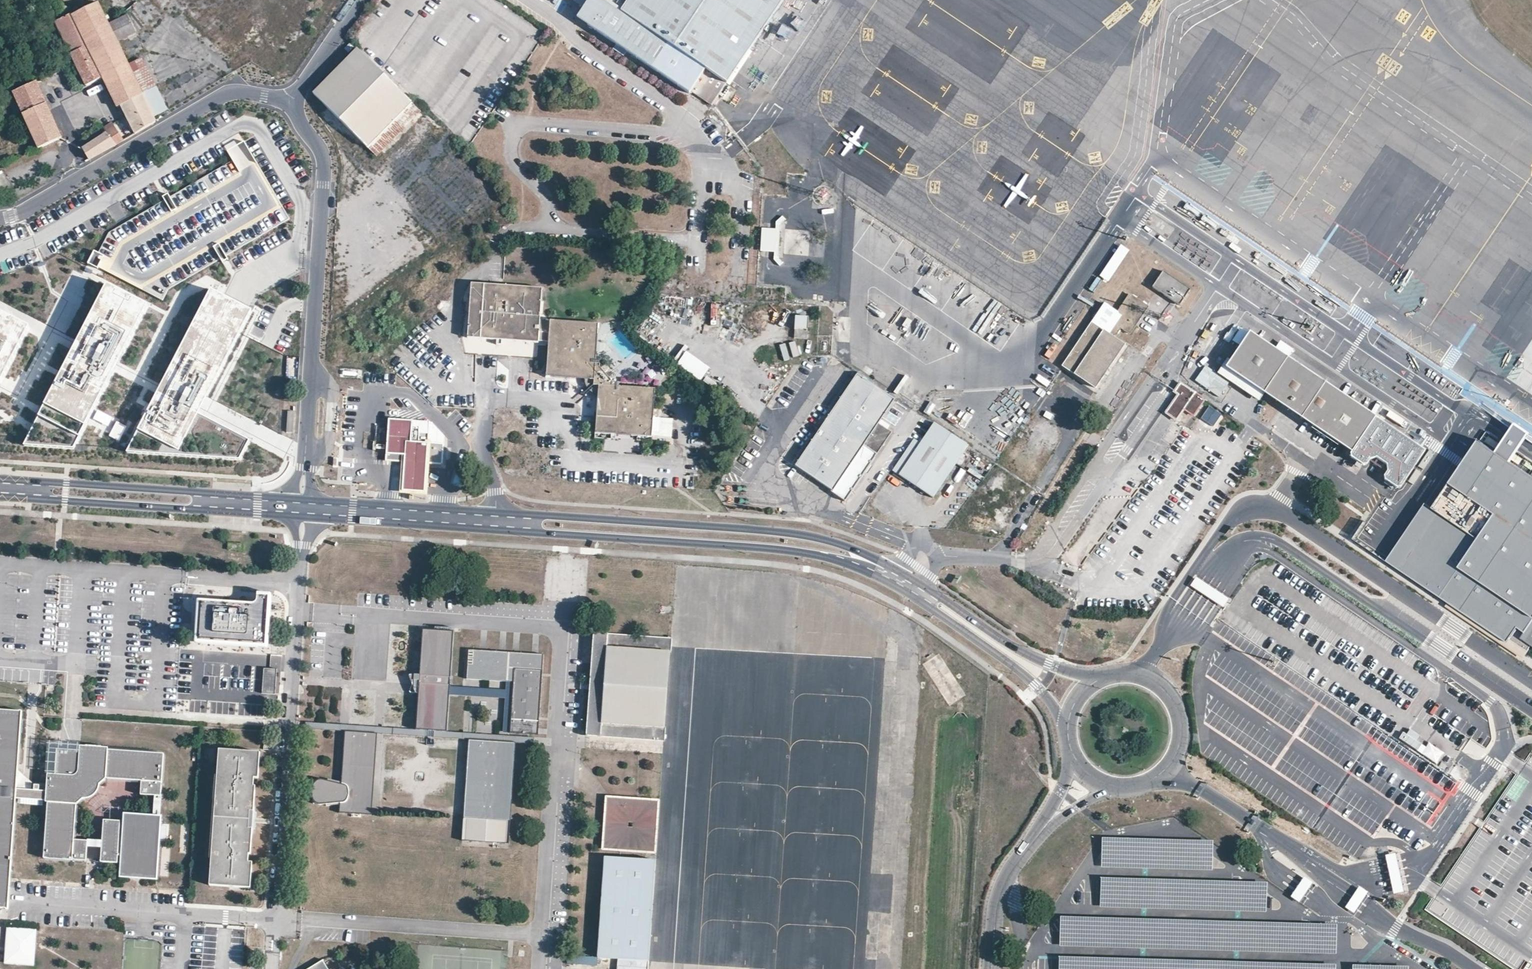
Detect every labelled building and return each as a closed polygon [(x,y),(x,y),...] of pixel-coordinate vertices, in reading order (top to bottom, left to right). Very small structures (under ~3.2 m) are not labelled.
[(585,7),(580,17),(711,104),(730,76),(781,0),(574,0),(585,7)] [(121,105),(134,133),(156,121),(142,95),(128,65),(117,42),(108,24),(97,2),(72,16),(102,78),(109,92),(116,107),(121,105)] [(14,16),(18,20),(27,13),(23,8),(14,16)] [(108,24),(117,42),(136,33),(127,14),(108,24)] [(55,22),(85,86),(102,78),(72,16),(71,15),(55,22)] [(357,49),(313,92),(376,156),(420,112),(411,103),(376,68),(357,49)] [(128,65),(142,95),(156,87),(142,58),(128,65)] [(13,89),(40,147),(61,137),(36,82),(23,88),(21,85),(13,89)] [(107,133),(113,140),(116,144),(124,139),(111,121),(102,127),(106,132),(107,133)] [(82,148),(88,159),(115,143),(113,140),(107,133),(82,148)] [(1152,287),(1179,305),(1190,289),(1163,271),(1152,287)] [(149,302),(108,281),(25,445),(74,448),(149,302)] [(540,330),(543,286),(505,283),(473,281),(469,335),(498,337),(498,342),(503,342),(503,338),(540,340),(540,339),(550,339),(550,330),(540,330)] [(251,311),(210,290),(129,450),(242,457),(250,441),(198,414),(251,311)] [(1091,322),(1062,367),(1095,389),(1124,344),(1116,338),(1121,329),(1130,335),(1148,307),(1129,294),(1117,313),(1121,316),(1109,334),(1091,322)] [(1104,304),(1091,322),(1109,334),(1121,316),(1117,313),(1104,304)] [(0,308),(0,380),(29,322),(0,308)] [(808,316),(795,315),(794,330),(807,330),(808,316)] [(653,321),(647,316),(637,330),(643,334),(653,321)] [(1240,336),(1245,339),(1250,331),(1286,356),(1293,346),(1252,319),(1240,336)] [(551,320),(547,374),(594,377),(597,377),(600,323),(551,320)] [(663,328),(653,321),(643,334),(653,342),(663,328)] [(1232,358),(1226,366),(1264,392),(1351,450),(1349,453),(1363,463),(1367,457),(1376,455),(1381,459),(1385,461),(1387,471),(1383,476),(1397,485),(1398,486),(1424,449),(1286,356),(1250,331),(1245,339),(1232,358)] [(1227,354),(1216,370),(1234,383),(1258,399),(1264,392),(1226,366),(1232,358),(1227,354)] [(856,376),(797,464),(833,489),(839,492),(835,497),(844,503),(891,434),(886,431),(889,427),(880,421),(893,401),(856,376)] [(1177,395),(1165,414),(1177,421),(1183,411),(1193,417),(1205,398),(1179,381),(1173,390),(1172,392),(1177,395)] [(599,383),(596,430),(652,433),(653,415),(654,403),(655,386),(614,384),(599,383)] [(690,388),(676,387),(675,394),(689,395),(690,388)] [(653,415),(652,433),(672,435),(673,417),(653,415)] [(413,418),(391,417),(388,452),(406,453),(405,460),(427,461),(428,440),(412,439),(413,418)] [(914,439),(893,471),(933,497),(967,446),(934,423),(920,444),(914,439)] [(1508,462),(1520,445),(1528,434),(1513,424),(1505,434),(1494,452),(1476,439),(1447,483),(1493,514),(1531,543),(1531,478),(1508,462)] [(426,474),(427,461),(405,460),(405,473),(404,488),(425,489),(426,474)] [(1506,642),(1516,628),(1523,633),(1531,620),(1531,543),(1493,514),(1447,483),(1431,508),(1424,504),(1385,561),(1450,606),(1465,615),(1506,642)] [(833,489),(830,493),(835,497),(839,492),(833,489)] [(1197,579),(1191,587),(1223,609),(1229,600),(1197,579)] [(254,606),(200,603),(197,641),(268,646),(270,613),(271,596),(260,596),(260,601),(259,603),(257,605),(254,606)] [(1523,633),(1520,638),(1531,646),(1531,620),(1523,633)] [(419,693),(416,729),(447,731),(453,632),(423,630),(420,672),(419,693)] [(595,632),(588,736),(664,741),(672,638),(595,632)] [(543,653),(468,648),(466,676),(513,679),(510,733),(538,734),(542,670),(543,653)] [(185,694),(186,673),(179,673),(178,693),(185,694)] [(17,788),(23,710),(0,708),(0,908),(9,909),(11,877),(17,800),(17,788)] [(345,731),(376,733),(469,740),(515,742),(538,744),(538,734),(510,733),(510,735),(447,731),(416,729),(308,722),(308,729),(345,731)] [(1402,732),(1396,740),(1415,752),(1421,744),(1418,742),(1422,736),(1410,729),(1406,735),(1402,732)] [(345,731),(342,784),(320,779),(315,782),(314,785),(313,788),(313,793),(314,798),(316,802),(322,803),(340,802),(340,812),(371,814),(376,733),(345,731)] [(467,818),(465,845),(505,847),(507,821),(511,821),(515,742),(469,740),(465,818),(467,818)] [(70,744),(50,743),(49,773),(56,773),(58,748),(81,749),(81,744),(70,744)] [(109,746),(81,744),(81,749),(58,748),(56,773),(49,773),(47,790),(48,802),(44,858),(86,861),(87,845),(88,840),(74,839),(77,804),(106,779),(142,781),(141,795),(161,796),(165,752),(109,748),(109,746)] [(1421,744),(1415,752),(1435,766),(1444,754),(1429,744),(1426,748),(1421,744)] [(254,811),(256,786),(255,786),(255,778),(259,778),(261,752),(219,749),(209,885),(251,888),(252,862),(248,862),(249,854),(252,854),(253,828),(250,828),(251,819),(252,811),(254,811)] [(48,802),(47,790),(17,788),(17,800),(48,802)] [(659,801),(607,796),(602,850),(621,852),(655,854),(659,801)] [(164,815),(123,812),(122,820),(104,819),(102,861),(117,862),(117,854),(121,854),(119,878),(159,881),(164,815)] [(1213,841),(1104,838),(1103,868),(1212,871),(1213,841)] [(1400,852),(1384,856),(1392,895),(1409,892),(1400,852)] [(606,858),(599,957),(619,958),(649,960),(656,861),(621,859),(606,858)] [(1314,884),(1305,877),(1291,897),(1300,903),(1307,892),(1314,884)] [(1268,883),(1102,878),(1101,907),(1268,912),(1268,883)] [(1360,887),(1346,907),(1354,913),(1368,893),(1360,887)] [(1338,926),(1062,918),(1061,947),(1337,955),(1338,926)] [(5,928),(3,963),(33,965),(35,930),(5,928)] [(1061,957),(1060,968),(1336,968),(1336,964),(1061,957)] [(649,960),(619,958),(618,968),(649,968),(649,960)] [(307,968),(330,968),(323,959),(307,968)]
